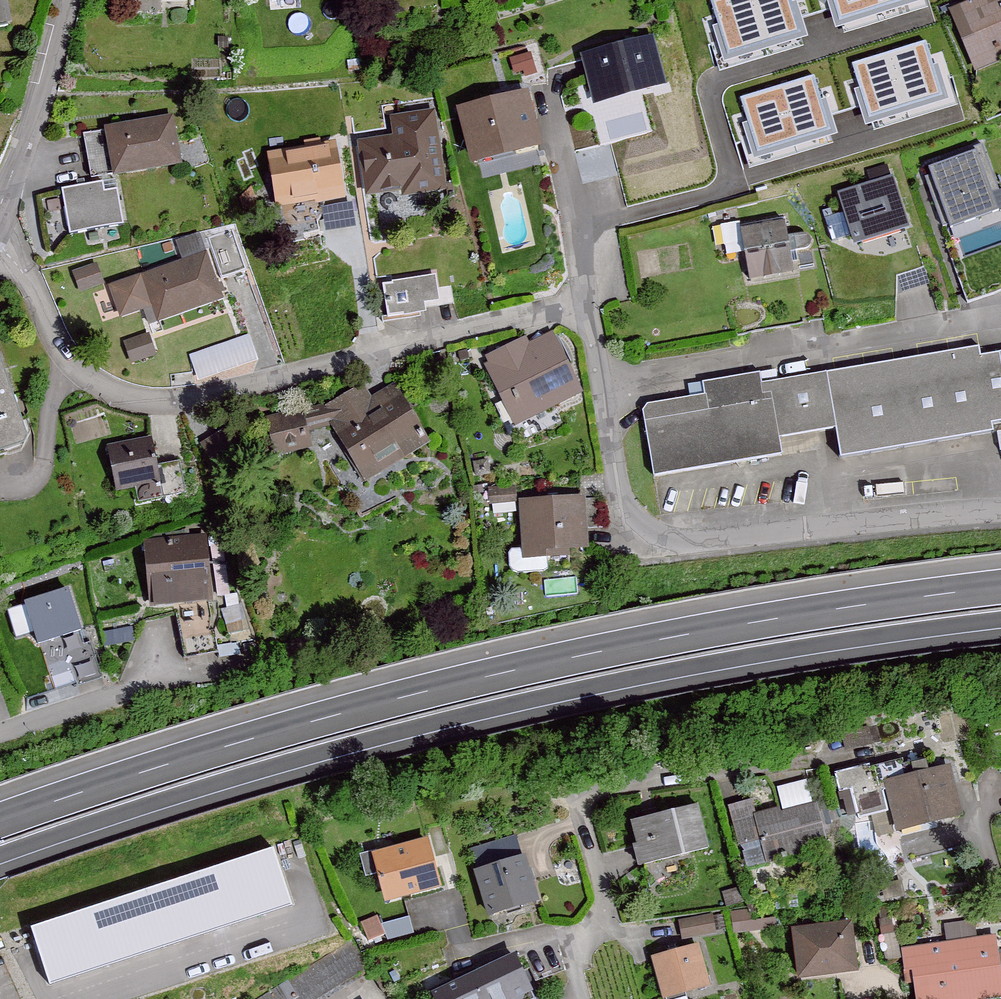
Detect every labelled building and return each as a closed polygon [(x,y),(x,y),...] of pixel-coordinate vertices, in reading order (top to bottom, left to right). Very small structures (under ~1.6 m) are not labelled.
[(11,25),(7,0),(0,0),(0,27),(11,25)] [(750,0),(716,0),(711,2),(727,57),(764,45),(750,0)] [(764,45),(801,34),(790,0),(750,0),(764,45)] [(876,11),(873,0),(833,0),(839,22),(876,11)] [(877,10),(911,0),(874,0),(877,10)] [(950,15),(975,73),(1000,62),(1000,0),(986,0),(950,15)] [(926,42),(889,53),(906,108),(942,96),(926,42)] [(594,105),(665,88),(655,44),(584,61),(594,105)] [(906,108),(889,53),(852,64),(869,119),(906,108)] [(814,76),(777,87),(794,142),(830,131),(814,76)] [(794,142),(777,87),(740,98),(757,153),(794,142)] [(475,171),(541,154),(525,95),(459,113),(475,171)] [(364,202),(445,190),(433,113),(386,120),(389,140),(356,145),(364,202)] [(113,180),(182,168),(174,119),(104,131),(113,180)] [(274,213),(347,204),(340,154),(268,163),(274,213)] [(976,155),(930,170),(951,233),(999,216),(976,155)] [(853,250),(914,233),(898,178),(838,194),(853,250)] [(69,240),(123,231),(116,185),(62,194),(69,240)] [(747,287),(798,278),(787,217),(736,226),(747,287)] [(157,327),(226,303),(209,254),(110,289),(120,320),(151,310),(157,327)] [(435,302),(433,281),(383,287),(387,320),(421,315),(420,304),(435,302)] [(518,429),(582,399),(550,330),(485,361),(518,429)] [(130,366),(155,357),(149,338),(123,347),(130,366)] [(841,461),(997,435),(995,426),(1000,425),(1000,356),(984,359),(982,349),(763,386),(762,377),(706,387),(708,400),(643,411),(655,480),(785,458),(782,444),(837,435),(841,461)] [(0,360),(0,453),(28,444),(0,360)] [(365,485),(431,444),(395,387),(374,400),(364,385),(320,412),(274,419),(280,456),(341,446),(365,485)] [(161,488),(152,439),(107,447),(116,496),(161,488)] [(522,560),(588,559),(587,500),(521,501),(522,560)] [(152,610),(218,607),(214,538),(148,542),(152,610)] [(42,648),(88,634),(74,590),(29,604),(42,648)] [(898,835),(963,818),(949,765),(883,782),(898,835)] [(764,868),(827,851),(814,801),(751,818),(764,868)] [(641,868),(709,850),(697,806),(629,824),(641,868)] [(384,907),(442,891),(427,839),(369,855),(384,907)] [(274,842),(29,922),(50,983),(294,902),(274,842)] [(485,920),(541,906),(527,853),(472,867),(485,920)] [(798,980),(854,974),(849,924),(793,930),(798,980)] [(998,940),(908,949),(913,998),(1000,998),(1000,973),(998,940)] [(700,946),(650,958),(661,998),(693,998),(713,994),(700,946)] [(512,960),(440,992),(443,998),(530,998),(512,960)]
